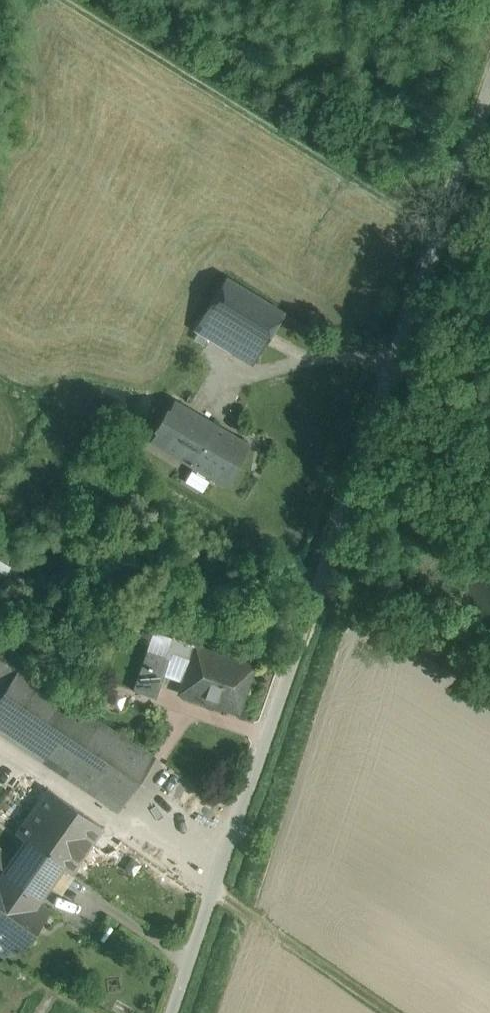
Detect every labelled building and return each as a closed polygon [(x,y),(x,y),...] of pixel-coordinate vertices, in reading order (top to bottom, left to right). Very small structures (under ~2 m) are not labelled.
[(284,312),(226,277),(195,328),(241,357),(251,340),(263,347),(284,312)] [(263,347),(251,340),(241,357),(253,364),(263,347)] [(201,416),(174,400),(150,442),(176,457),(201,416)] [(250,445),(201,416),(176,457),(193,467),(185,481),(202,492),(211,478),(226,487),(250,445)] [(153,631),(147,650),(170,658),(171,654),(166,652),(171,637),(153,631)] [(171,654),(190,660),(195,646),(197,647),(198,644),(195,643),(195,642),(191,641),(191,642),(172,636),(171,637),(166,652),(171,654)] [(190,660),(183,681),(179,693),(230,710),(236,692),(244,695),(253,666),(197,647),(195,646),(190,660)] [(147,650),(137,678),(160,686),(164,675),(170,658),(147,650)] [(190,660),(171,654),(170,658),(164,675),(183,681),(190,660)] [(0,655),(0,732),(118,810),(154,757),(0,655)] [(160,686),(137,678),(133,690),(156,698),(160,686)] [(156,698),(133,690),(130,698),(153,705),(156,698)] [(48,790),(4,851),(0,849),(0,878),(2,876),(37,900),(61,866),(70,873),(102,828),(48,790)] [(2,876),(0,878),(0,940),(19,954),(50,909),(37,900),(2,876)]
